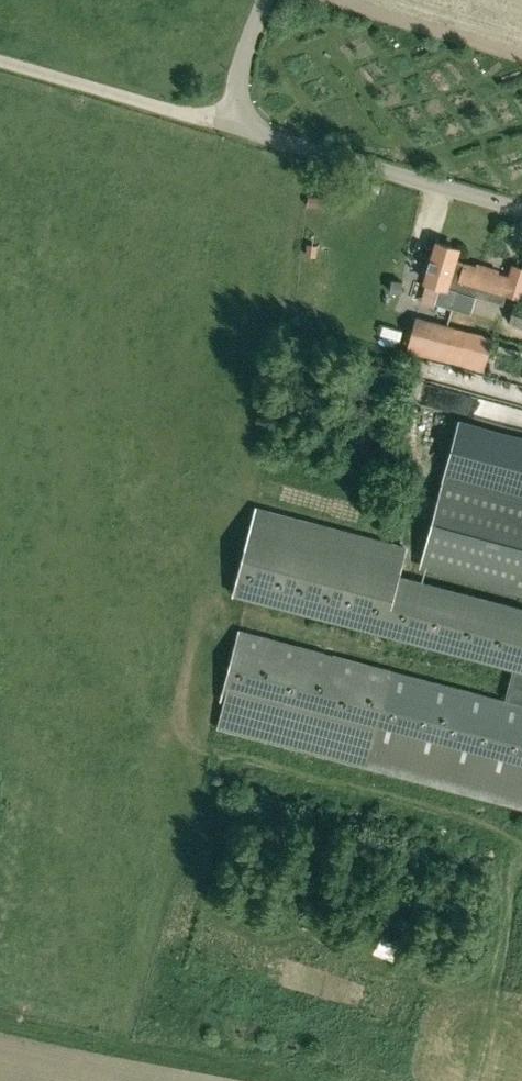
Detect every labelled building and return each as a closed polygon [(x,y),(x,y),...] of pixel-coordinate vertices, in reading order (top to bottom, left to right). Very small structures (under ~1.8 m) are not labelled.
[(427,280),(458,289),(460,278),(461,279),(462,275),(460,274),(463,263),(463,262),(463,264),(453,262),(457,247),(438,242),(427,280)] [(463,263),(460,274),(462,275),(461,279),(460,278),(458,289),(502,302),(505,291),(521,296),(521,295),(521,267),(513,264),(509,276),(497,272),(498,270),(477,264),(477,266),(463,263)] [(391,278),(390,292),(402,293),(402,279),(391,278)] [(515,302),(510,321),(521,325),(521,304),(515,302)] [(406,351),(483,372),(491,336),(417,316),(406,351)] [(445,468),(521,489),(521,434),(460,417),(445,468)] [(445,468),(419,567),(521,595),(521,489),(445,468)] [(521,669),(521,607),(400,575),(408,545),(255,506),(232,594),(383,633),(521,669)] [(513,669),(505,699),(239,628),(220,700),(224,701),(217,728),(521,808),(521,672),(513,669)]
